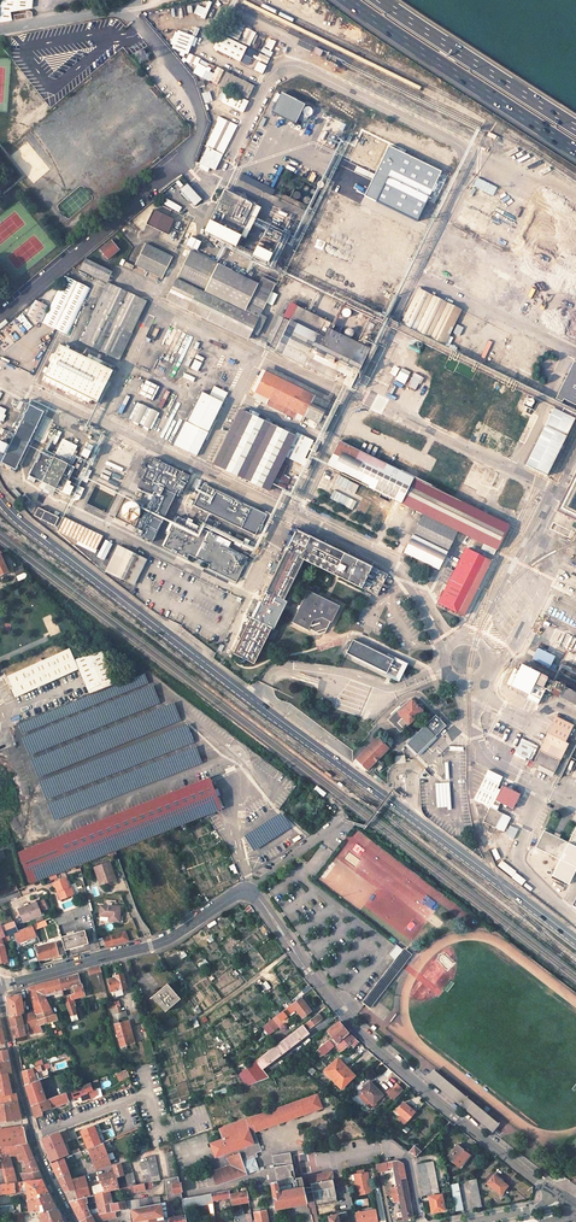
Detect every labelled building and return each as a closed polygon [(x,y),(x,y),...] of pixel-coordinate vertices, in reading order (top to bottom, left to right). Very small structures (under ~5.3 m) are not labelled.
[(0,16),(0,23),(12,20),(12,12),(32,7),(33,0),(1,0),(0,16)] [(207,0),(204,7),(196,4),(192,13),(204,18),(211,2),(207,0)] [(250,45),(255,31),(243,26),(244,25),(232,21),(226,35),(250,45)] [(176,29),(169,47),(187,54),(193,35),(176,29)] [(217,33),(210,48),(251,66),(250,68),(262,73),(269,56),(217,33)] [(191,55),(187,63),(192,65),(196,57),(191,55)] [(200,58),(192,73),(205,79),(213,65),(200,58)] [(216,66),(209,80),(216,84),(223,70),(216,66)] [(248,99),(247,99),(253,84),(224,71),(218,85),(222,87),(216,101),(242,112),(248,99)] [(204,103),(212,100),(209,91),(200,93),(204,103)] [(277,92),(269,112),(294,122),(302,102),(277,92)] [(198,167),(214,174),(222,158),(206,151),(198,167)] [(271,195),(274,189),(240,173),(238,179),(271,195)] [(185,182),(177,189),(194,206),(201,199),(185,182)] [(238,188),(249,190),(251,185),(240,182),(238,188)] [(243,238),(258,205),(221,189),(216,200),(226,205),(217,224),(203,218),(198,230),(231,244),(235,234),(243,238)] [(548,205),(556,209),(562,197),(554,193),(548,205)] [(161,232),(167,235),(174,219),(168,216),(154,210),(146,225),(161,232)] [(548,230),(549,228),(549,225),(547,222),(545,220),(542,220),(539,220),(537,222),(535,224),(534,227),(535,229),(536,232),(538,234),(541,234),(544,234),(546,233),(548,230)] [(567,235),(568,232),(568,230),(567,227),(565,226),(562,225),(560,225),(558,227),(556,229),(555,231),(556,233),(557,236),(559,237),(561,238),(564,238),(566,237),(567,235)] [(195,249),(199,240),(188,235),(184,244),(195,249)] [(562,247),(562,245),(562,242),(561,240),(559,238),(557,237),(554,238),(552,239),(550,241),(550,243),(550,246),(551,248),(553,249),(555,250),(558,250),(560,249),(562,247)] [(119,250),(112,242),(101,251),(108,259),(119,250)] [(263,260),(267,251),(250,244),(246,253),(263,260)] [(137,268),(160,279),(169,258),(146,247),(137,268)] [(250,339),(276,287),(259,279),(256,285),(243,279),(215,265),(191,254),(168,301),(249,341),(250,339)] [(563,283),(575,289),(575,256),(563,283)] [(81,269),(107,282),(112,271),(86,258),(81,269)] [(562,265),(557,262),(552,272),(557,275),(562,265)] [(91,288),(66,275),(50,305),(37,298),(29,313),(68,333),(91,288)] [(149,302),(109,281),(93,313),(94,314),(81,340),(118,359),(149,302)] [(402,323),(444,344),(462,310),(419,289),(402,323)] [(283,319),(268,349),(349,388),(368,350),(357,345),(330,332),(327,330),(330,325),(308,314),(297,308),(289,323),(283,319)] [(339,312),(339,313),(339,315),(339,316),(340,317),(342,319),(343,319),(344,319),(346,319),(347,318),(347,317),(348,316),(348,314),(348,313),(348,312),(347,311),(345,310),(343,309),(342,310),(341,310),(339,312)] [(566,337),(575,342),(575,316),(566,337)] [(370,323),(368,323),(366,323),(364,323),(363,324),(361,326),(360,329),(360,331),(361,332),(362,333),(363,335),(364,335),(366,336),(367,336),(369,335),(371,334),(373,332),(373,330),(373,329),(373,327),(372,325),(371,324),(370,323)] [(111,371),(59,344),(41,378),(93,405),(111,371)] [(475,383),(479,374),(478,373),(478,372),(450,359),(444,370),(454,375),(455,373),(475,383)] [(573,365),(555,401),(561,404),(562,402),(575,409),(575,366),(573,365)] [(392,384),(402,388),(409,371),(400,367),(392,384)] [(413,372),(406,385),(415,390),(422,377),(413,372)] [(336,409),(266,373),(253,398),(302,423),(304,418),(318,425),(322,417),(330,421),(336,409)] [(137,393),(152,400),(158,385),(143,379),(137,393)] [(220,404),(197,392),(172,444),(195,455),(220,404)] [(538,403),(519,393),(518,395),(512,392),(508,399),(521,405),(521,406),(534,413),(538,403)] [(16,399),(12,408),(22,413),(6,444),(0,441),(0,452),(2,453),(0,457),(0,462),(12,468),(40,410),(16,399)] [(150,430),(158,411),(135,402),(127,420),(150,430)] [(573,420),(552,410),(525,465),(537,471),(545,476),(547,471),(573,420)] [(293,435),(245,412),(243,416),(291,439),(293,435)] [(243,416),(237,413),(212,466),(266,492),(269,485),(282,491),(286,481),(274,475),(282,458),(299,466),(310,443),(293,435),(291,439),(243,416)] [(330,421),(322,417),(318,425),(316,430),(324,434),(330,421)] [(37,450),(25,474),(68,495),(80,471),(64,463),(73,445),(59,438),(51,456),(37,450)] [(507,526),(340,441),(328,466),(423,513),(404,553),(439,569),(456,532),(482,546),(480,551),(492,557),(507,526)] [(128,457),(128,455),(128,453),(127,451),(126,450),(125,448),(123,447),(121,447),(119,446),(118,446),(116,447),(114,448),(112,449),(111,450),(110,451),(110,453),(109,455),(109,456),(109,458),(110,460),(111,461),(112,463),(114,464),(115,465),(117,465),(119,465),(121,465),(123,464),(124,463),(126,462),(127,460),(128,459),(128,457)] [(87,450),(81,447),(78,453),(84,456),(87,450)] [(152,460),(142,481),(157,488),(134,534),(151,543),(173,498),(178,500),(188,478),(152,460)] [(118,477),(118,475),(118,473),(117,471),(116,470),(115,469),(113,468),(111,467),(110,467),(108,467),(106,467),(104,468),(101,470),(100,471),(100,473),(99,475),(99,477),(100,479),(100,480),(101,481),(102,483),(104,484),(105,485),(107,485),(109,485),(110,485),(112,485),(114,484),(115,483),(117,481),(118,479),(118,477)] [(86,468),(82,475),(88,478),(91,470),(86,468)] [(103,511),(113,490),(94,481),(84,502),(103,511)] [(259,512),(203,484),(192,507),(253,537),(256,532),(256,533),(264,517),(258,514),(259,512)] [(77,486),(72,497),(77,499),(82,488),(77,486)] [(328,500),(365,516),(369,508),(331,492),(328,500)] [(122,496),(111,517),(130,527),(141,505),(122,496)] [(31,514),(50,523),(54,515),(42,510),(34,506),(31,514)] [(98,536),(60,518),(54,530),(92,549),(98,536)] [(197,528),(176,518),(161,548),(186,560),(188,555),(208,564),(206,570),(234,583),(246,559),(226,549),(229,544),(207,533),(212,523),(203,518),(197,528)] [(293,582),(303,563),(375,599),(386,578),(296,533),(252,621),(250,620),(232,656),(253,666),(271,631),(273,632),(297,584),(293,582)] [(104,539),(95,556),(103,560),(112,543),(104,539)] [(253,544),(242,539),(239,546),(250,552),(253,544)] [(114,576),(129,584),(141,559),(114,546),(111,555),(102,571),(114,576)] [(488,563),(465,552),(438,606),(461,617),(488,563)] [(19,566),(12,569),(15,576),(22,572),(19,566)] [(337,609),(306,594),(291,625),(306,633),(307,631),(318,637),(323,635),(328,625),(329,625),(337,609)] [(352,646),(349,644),(345,653),(397,679),(403,666),(354,642),(352,646)] [(530,658),(548,665),(553,655),(535,647),(530,658)] [(68,648),(7,676),(12,688),(16,697),(78,669),(89,694),(115,683),(99,648),(79,657),(76,651),(70,653),(68,648)] [(558,665),(553,675),(575,686),(575,674),(558,665)] [(519,668),(510,688),(518,692),(516,695),(526,700),(526,701),(537,706),(544,692),(575,707),(575,696),(519,668)] [(17,724),(21,734),(147,683),(143,673),(17,724)] [(158,703),(151,685),(20,737),(27,756),(158,703)] [(410,700),(388,721),(401,733),(422,712),(421,711),(424,709),(419,705),(417,707),(410,700)] [(172,702),(29,760),(36,778),(179,721),(172,702)] [(435,717),(406,745),(417,756),(446,728),(435,717)] [(575,727),(559,717),(533,765),(537,768),(539,765),(554,772),(570,745),(567,743),(575,727)] [(192,742),(185,724),(38,782),(45,800),(192,742)] [(381,737),(379,739),(378,739),(357,760),(368,770),(389,749),(383,743),(385,741),(381,737)] [(528,760),(536,745),(521,737),(513,753),(528,760)] [(200,763),(194,746),(46,803),(53,820),(200,763)] [(405,755),(394,756),(395,764),(406,763),(405,755)] [(554,772),(539,765),(537,768),(553,776),(554,772)] [(499,783),(485,776),(473,798),(487,805),(499,783)] [(52,840),(19,853),(30,883),(206,815),(220,809),(208,779),(52,840)] [(450,782),(435,783),(437,808),(448,807),(448,810),(452,810),(450,782)] [(519,794),(502,785),(494,800),(511,809),(519,794)] [(315,787),(313,790),(323,797),(326,793),(316,786),(315,787)] [(509,817),(489,806),(481,820),(502,831),(509,817)] [(252,851),(289,827),(279,812),(242,836),(252,851)] [(507,831),(514,835),(518,827),(510,824),(507,831)] [(543,830),(535,847),(559,859),(551,875),(567,884),(575,867),(575,827),(568,843),(543,830)] [(123,849),(115,852),(124,876),(128,875),(123,859),(126,858),(123,849)] [(505,873),(521,884),(525,879),(500,861),(497,866),(506,872),(505,873)] [(109,863),(94,868),(97,876),(99,875),(103,886),(116,881),(109,863)] [(65,878),(54,883),(61,901),(74,895),(71,887),(69,887),(65,878)] [(37,903),(26,907),(27,909),(19,912),(23,923),(42,916),(37,903)] [(88,904),(56,917),(58,925),(74,920),(74,919),(91,913),(88,904)] [(121,907),(102,906),(101,916),(110,917),(110,922),(120,922),(121,907)] [(0,927),(0,938),(2,938),(14,933),(18,931),(14,922),(0,927)] [(18,931),(14,933),(18,944),(36,937),(32,926),(18,931)] [(84,930),(61,937),(65,950),(88,944),(84,930)] [(125,931),(104,938),(106,948),(124,943),(129,941),(125,931)] [(58,955),(54,942),(34,949),(38,960),(44,958),(44,959),(58,955)] [(394,961),(362,1002),(364,1004),(369,1008),(411,955),(404,948),(403,950),(396,944),(387,955),(394,961)] [(98,968),(89,971),(90,976),(91,976),(102,973),(100,967),(98,968)] [(69,976),(59,979),(63,990),(72,987),(73,991),(74,990),(75,994),(64,996),(72,1022),(79,1020),(74,1004),(76,1003),(75,999),(76,998),(77,999),(84,996),(78,973),(69,976)] [(104,982),(102,973),(91,976),(94,985),(92,986),(95,993),(106,991),(104,983),(104,982)] [(116,978),(108,980),(111,991),(115,990),(116,996),(123,995),(122,989),(126,988),(123,974),(115,976),(116,978)] [(37,985),(29,987),(32,999),(36,1012),(37,1014),(38,1014),(52,1009),(49,1004),(52,1003),(49,997),(46,998),(45,995),(63,990),(59,979),(37,985)] [(168,984),(153,997),(165,1012),(181,999),(168,984)] [(310,985),(298,995),(300,998),(300,997),(312,988),(310,985)] [(22,994),(7,996),(9,1007),(11,1016),(22,1014),(23,1014),(23,1013),(26,1012),(25,1009),(27,1009),(26,1006),(27,1006),(26,1001),(23,1001),(22,994)] [(296,1009),(303,1018),(312,1012),(302,999),(300,997),(300,998),(268,1023),(273,1029),(278,1025),(277,1024),(296,1009)] [(118,1001),(109,1004),(111,1009),(115,1008),(118,1018),(127,1016),(126,1011),(121,1012),(118,1001)] [(115,1008),(111,1009),(120,1046),(122,1046),(123,1050),(129,1048),(128,1044),(134,1043),(128,1021),(119,1023),(118,1018),(115,1008)] [(39,1019),(54,1014),(52,1009),(38,1014),(39,1019)] [(37,1014),(36,1012),(23,1014),(22,1014),(24,1024),(39,1019),(38,1014),(37,1014)] [(143,1012),(133,1015),(135,1023),(145,1021),(143,1012)] [(11,1016),(10,1017),(11,1022),(12,1027),(24,1024),(22,1014),(11,1016)] [(24,1024),(12,1027),(13,1033),(14,1038),(44,1031),(43,1030),(42,1030),(40,1025),(58,1019),(56,1014),(54,1014),(39,1019),(24,1024)] [(318,1014),(237,1075),(241,1082),(245,1087),(269,1077),(262,1068),(308,1033),(306,1031),(322,1019),(318,1014)] [(340,1022),(328,1031),(338,1043),(348,1033),(344,1028),(340,1022)] [(359,1041),(349,1033),(348,1033),(338,1043),(336,1045),(341,1050),(349,1043),(354,1047),(359,1041)] [(329,1040),(325,1044),(330,1051),(333,1047),(334,1046),(329,1040)] [(9,1074),(13,1073),(12,1068),(10,1061),(8,1052),(8,1050),(0,1051),(0,1075),(9,1074)] [(337,1058),(324,1072),(333,1080),(346,1067),(337,1058)] [(46,1064),(36,1067),(37,1072),(48,1069),(46,1064)] [(346,1067),(333,1080),(341,1089),(355,1075),(346,1067)] [(25,1084),(40,1079),(41,1079),(47,1077),(46,1073),(38,1076),(36,1077),(33,1068),(23,1071),(24,1078),(25,1084)] [(126,1070),(116,1074),(119,1082),(129,1078),(126,1070)] [(497,1125),(434,1071),(432,1073),(431,1071),(428,1074),(430,1076),(428,1078),(490,1131),(492,1132),(493,1129),(495,1131),(498,1128),(496,1126),(497,1125)] [(13,1094),(11,1083),(9,1074),(0,1075),(0,1095),(13,1094)] [(28,1093),(32,1106),(46,1100),(41,1083),(43,1083),(42,1080),(40,1081),(40,1079),(25,1084),(28,1093)] [(370,1082),(361,1090),(374,1104),(383,1094),(370,1082)] [(396,1083),(386,1092),(392,1100),(403,1090),(396,1083)] [(91,1084),(67,1093),(69,1099),(74,1098),(74,1099),(81,1096),(83,1102),(90,1099),(88,1092),(93,1090),(91,1084)] [(0,1095),(0,1096),(1,1099),(1,1104),(19,1102),(18,1098),(17,1093),(13,1094),(0,1095)] [(67,1093),(49,1099),(52,1108),(70,1102),(69,1099),(67,1093)] [(317,1094),(219,1129),(223,1139),(211,1143),(215,1156),(239,1148),(240,1152),(227,1157),(230,1165),(211,1171),(215,1184),(230,1179),(230,1177),(234,1176),(235,1177),(241,1176),(241,1174),(242,1174),(243,1175),(245,1174),(246,1172),(247,1173),(258,1169),(254,1158),(258,1156),(256,1151),(260,1149),(254,1132),(322,1108),(317,1094)] [(46,1100),(32,1106),(33,1111),(34,1115),(35,1118),(44,1115),(43,1111),(52,1108),(49,1099),(46,1100)] [(22,1119),(21,1111),(19,1102),(1,1104),(0,1105),(0,1121),(22,1119)] [(403,1103),(397,1111),(407,1120),(415,1112),(403,1103)] [(79,1130),(87,1148),(101,1142),(94,1124),(79,1130)] [(8,1145),(15,1145),(28,1143),(25,1132),(24,1126),(0,1129),(0,1141),(0,1143),(0,1146),(8,1145)] [(60,1132),(42,1139),(46,1149),(51,1162),(69,1155),(60,1132)] [(109,1140),(76,1153),(78,1158),(90,1152),(92,1159),(108,1153),(106,1150),(112,1148),(109,1140)] [(28,1143),(15,1145),(19,1154),(22,1161),(24,1160),(26,1165),(36,1162),(31,1150),(28,1143)] [(0,1146),(0,1154),(1,1159),(0,1159),(0,1169),(2,1168),(12,1167),(9,1155),(11,1155),(8,1145),(0,1146)] [(15,1145),(8,1145),(11,1155),(19,1154),(15,1145)] [(456,1145),(447,1157),(460,1167),(469,1155),(456,1145)] [(414,1146),(408,1152),(415,1157),(421,1152),(414,1146)] [(173,1152),(165,1153),(168,1178),(176,1176),(173,1152)] [(108,1153),(92,1159),(95,1169),(111,1164),(110,1160),(108,1153)] [(290,1153),(272,1156),(274,1165),(276,1164),(277,1166),(292,1163),(290,1153)] [(155,1156),(147,1157),(148,1161),(140,1163),(145,1183),(160,1180),(155,1156)] [(64,1159),(52,1164),(54,1169),(55,1173),(58,1178),(69,1173),(64,1159)] [(398,1160),(387,1162),(388,1168),(394,1167),(397,1187),(391,1188),(394,1202),(400,1201),(403,1218),(412,1216),(402,1163),(398,1160)] [(36,1162),(26,1165),(27,1169),(23,1170),(23,1173),(22,1173),(24,1181),(42,1179),(39,1170),(36,1162)] [(425,1163),(418,1164),(419,1174),(424,1195),(431,1194),(425,1163)] [(115,1171),(96,1177),(97,1180),(98,1180),(98,1182),(100,1182),(116,1177),(124,1175),(121,1164),(113,1166),(115,1171)] [(292,1164),(274,1167),(275,1173),(294,1170),(292,1164)] [(13,1175),(12,1167),(2,1168),(6,1183),(14,1182),(13,1175)] [(276,1209),(307,1203),(302,1178),(302,1177),(295,1178),(294,1170),(275,1173),(277,1182),(271,1183),(276,1209)] [(330,1171),(308,1175),(315,1206),(337,1201),(330,1171)] [(367,1172),(354,1175),(357,1195),(373,1192),(372,1187),(370,1187),(367,1172)] [(66,1192),(87,1187),(85,1176),(71,1179),(69,1173),(58,1178),(62,1186),(65,1193),(66,1192)] [(128,1186),(133,1185),(136,1185),(133,1173),(126,1175),(128,1186)] [(494,1175),(487,1184),(500,1194),(507,1186),(494,1175)] [(181,1192),(178,1176),(176,1176),(168,1178),(164,1179),(167,1195),(181,1192)] [(87,1187),(66,1192),(68,1197),(70,1201),(96,1194),(95,1193),(110,1190),(118,1188),(116,1177),(100,1182),(101,1185),(98,1186),(98,1187),(88,1189),(87,1187)] [(0,1184),(0,1194),(3,1194),(16,1192),(21,1191),(21,1188),(28,1187),(30,1212),(58,1209),(51,1197),(42,1179),(24,1181),(14,1182),(6,1183),(0,1184)] [(475,1179),(467,1181),(472,1204),(480,1202),(475,1179)] [(136,1185),(133,1185),(134,1192),(146,1190),(144,1183),(136,1185)] [(458,1183),(450,1185),(454,1212),(463,1209),(458,1183)] [(128,1186),(124,1187),(126,1194),(134,1192),(133,1185),(128,1186)] [(91,1216),(115,1211),(113,1203),(110,1190),(95,1193),(96,1194),(70,1201),(75,1212),(80,1221),(91,1216)] [(229,1190),(211,1193),(212,1200),(216,1200),(231,1198),(230,1194),(229,1190)] [(181,1192),(167,1195),(168,1201),(171,1200),(182,1199),(181,1192)] [(247,1192),(230,1194),(231,1198),(232,1207),(234,1207),(234,1205),(249,1202),(247,1192)] [(211,1193),(182,1199),(184,1210),(209,1205),(213,1205),(212,1200),(211,1193)] [(441,1194),(429,1196),(430,1204),(431,1212),(442,1210),(441,1204),(443,1204),(441,1194)] [(148,1197),(113,1203),(115,1211),(125,1209),(131,1208),(155,1204),(153,1197),(148,1198),(148,1197)] [(185,1215),(174,1217),(171,1200),(168,1201),(165,1201),(165,1202),(168,1221),(186,1221),(185,1215)] [(161,1203),(160,1203),(155,1204),(131,1208),(134,1221),(165,1221),(161,1203)] [(0,1206),(0,1215),(14,1214),(13,1205),(0,1206)] [(30,1212),(30,1218),(37,1217),(37,1215),(39,1215),(41,1221),(64,1221),(63,1220),(58,1209),(30,1212)] [(356,1213),(357,1221),(366,1221),(368,1221),(375,1221),(378,1221),(376,1209),(356,1213)] [(233,1211),(235,1221),(244,1221),(241,1210),(233,1211)] [(80,1221),(97,1221),(117,1217),(115,1211),(91,1216),(80,1221)] [(254,1213),(255,1220),(253,1220),(253,1221),(268,1221),(266,1211),(254,1213)] [(328,1215),(330,1221),(339,1221),(338,1219),(348,1217),(347,1211),(328,1215)] [(215,1213),(216,1221),(223,1221),(222,1215),(218,1212),(215,1213)] [(14,1214),(14,1221),(24,1221),(23,1213),(21,1213),(17,1213),(14,1214)]
